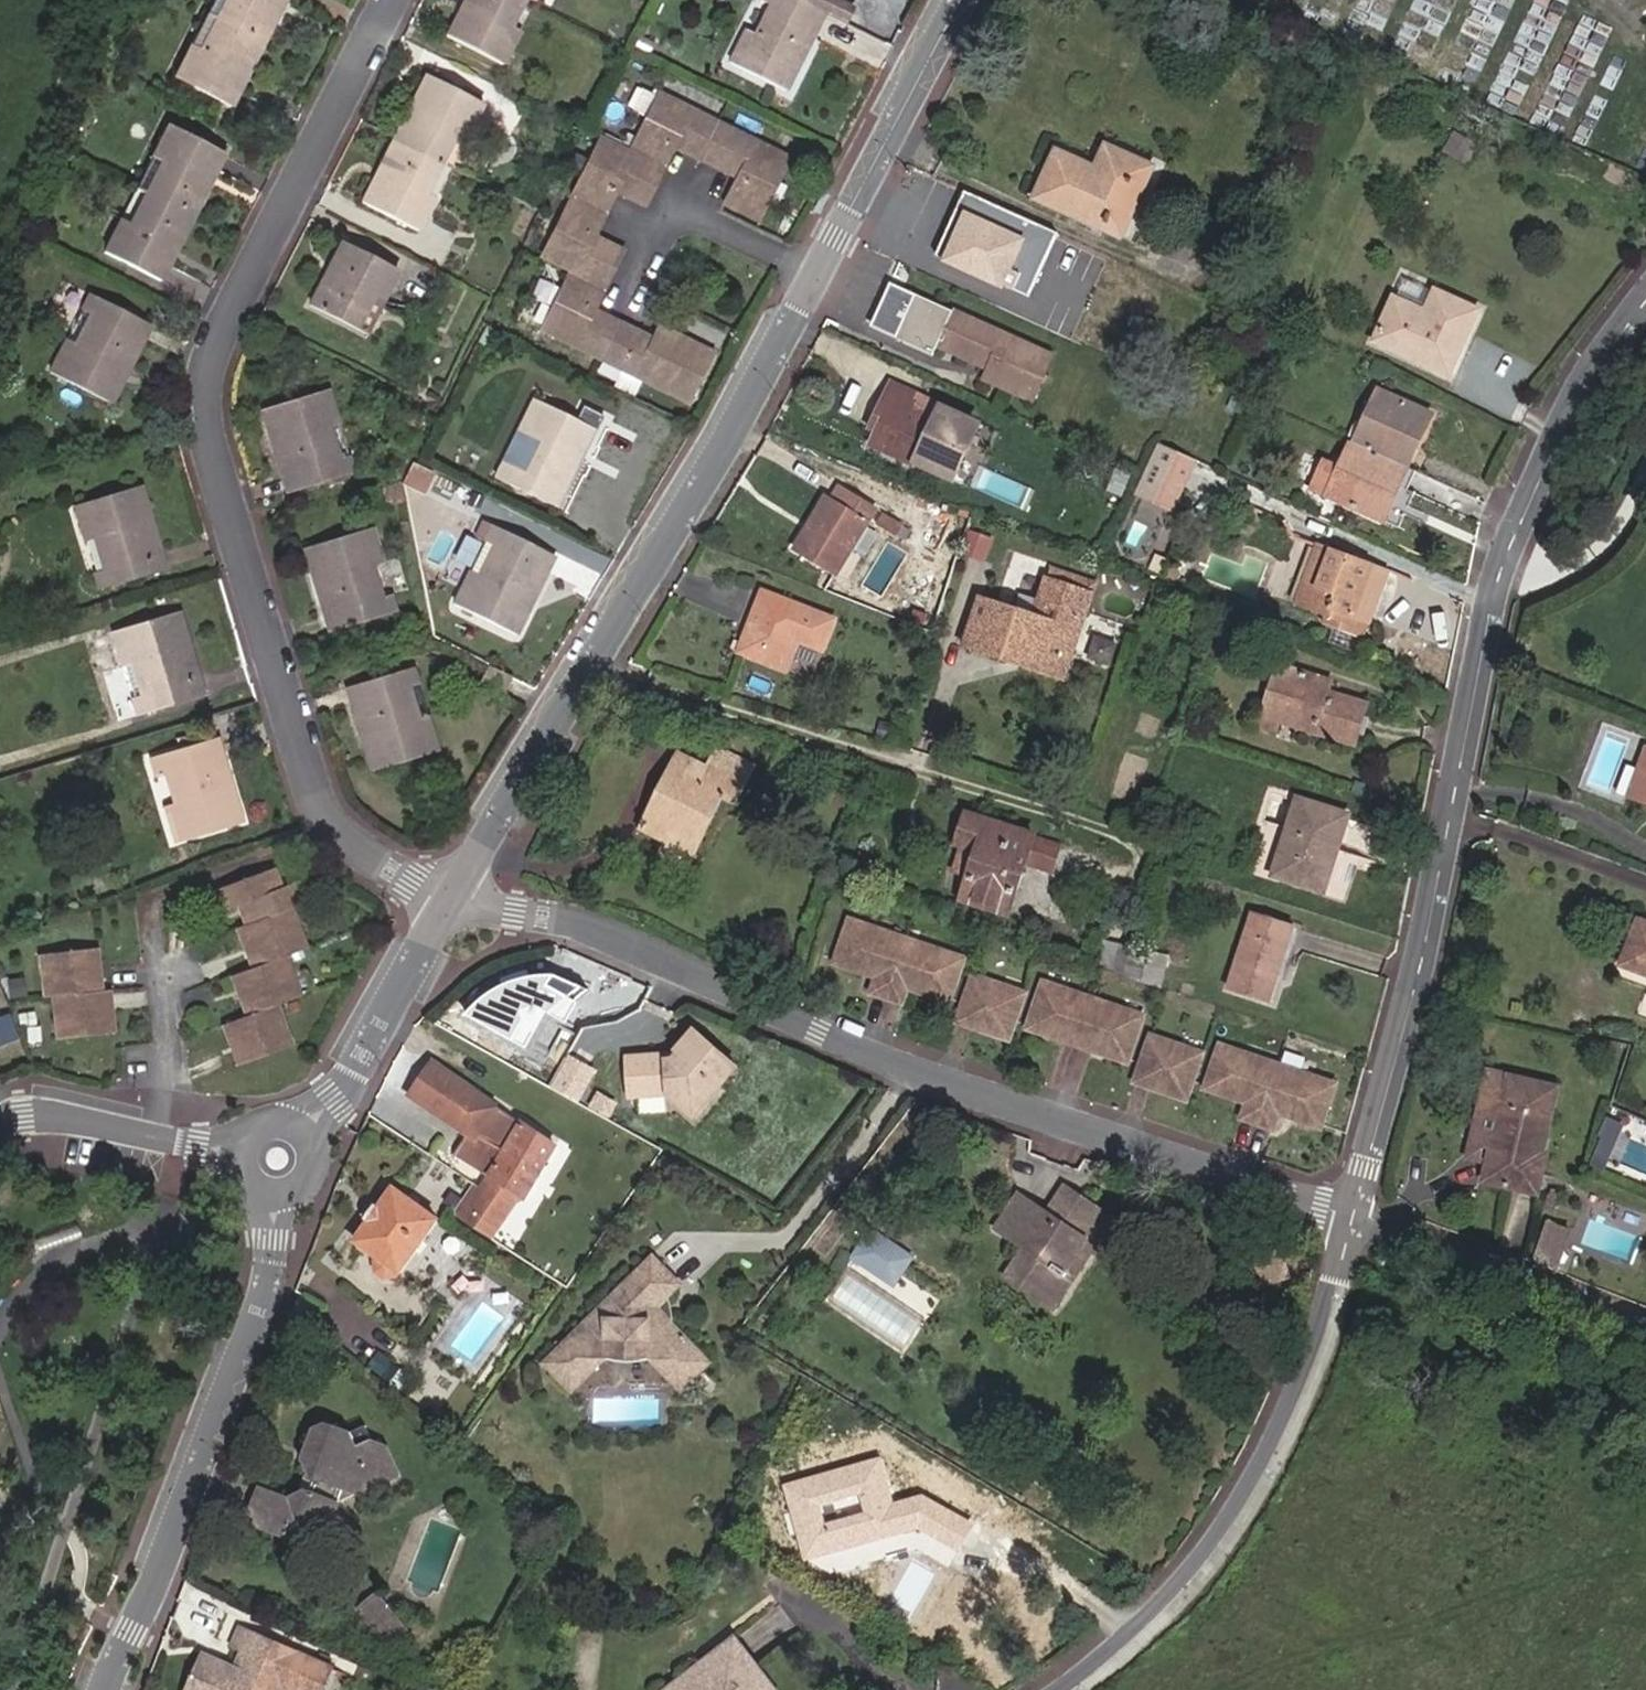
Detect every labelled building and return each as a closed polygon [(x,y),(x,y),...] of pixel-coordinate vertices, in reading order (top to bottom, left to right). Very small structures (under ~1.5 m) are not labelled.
[(208,13),(265,40),(284,0),(214,0),(208,13)] [(449,43),(508,72),(524,39),(512,33),(501,27),(515,0),(472,0),(449,43)] [(519,0),(515,0),(501,27),(512,33),(527,4),(519,0)] [(798,0),(737,0),(761,11),(750,36),(743,33),(740,40),(722,32),(711,57),(792,92),(828,12),(798,0)] [(828,12),(833,0),(798,0),(828,12)] [(828,12),(849,22),(855,6),(843,0),(833,0),(828,12)] [(265,40),(208,13),(176,80),(231,107),(265,40)] [(397,152),(432,170),(446,140),(458,146),(469,152),(487,116),(429,86),(397,152)] [(774,210),(800,157),(668,91),(639,148),(610,133),(551,253),(580,268),(549,330),(668,390),(696,336),(641,309),(632,329),(579,302),(612,236),(583,222),(607,173),(623,181),(636,187),(653,149),(665,127),(726,157),(715,180),(774,210)] [(1478,139),(1451,127),(1438,153),(1467,164),(1478,139)] [(171,130),(138,193),(195,222),(227,159),(171,130)] [(432,170),(444,176),(458,146),(446,140),(432,170)] [(363,217),(421,247),(441,208),(430,203),(418,197),(432,170),(397,152),(363,217)] [(1098,192),(1044,166),(1031,194),(1112,235),(1135,184),(1108,170),(1098,192)] [(430,203),(444,176),(432,170),(418,197),(430,203)] [(138,193),(106,259),(163,286),(195,222),(138,193)] [(951,229),(961,210),(946,202),(936,222),(951,229)] [(1014,236),(961,210),(951,229),(936,222),(925,247),(993,280),(1014,236)] [(384,323),(403,288),(344,259),(312,320),(347,338),(359,311),(371,316),(384,323)] [(1028,390),(1047,351),(887,276),(870,313),(889,316),(896,320),(893,327),(928,343),(933,332),(986,357),(981,368),(1028,390)] [(1445,369),(1476,304),(1434,286),(1424,308),(1394,294),(1373,338),(1445,369)] [(60,362),(50,382),(114,411),(150,336),(87,306),(75,329),(81,333),(98,340),(81,373),(66,365),(60,362)] [(358,344),(371,316),(359,311),(347,338),(358,344)] [(81,333),(66,365),(81,373),(98,340),(81,333)] [(985,418),(890,377),(868,427),(874,430),(868,444),(957,483),(985,418)] [(1427,412),(1375,386),(1349,439),(1402,464),(1427,412)] [(328,401),(263,420),(287,499),(352,480),(328,401)] [(513,471),(508,468),(501,484),(562,516),(600,440),(538,407),(524,436),(530,438),(546,446),(530,479),(513,471)] [(427,426),(412,417),(404,429),(419,439),(427,426)] [(1402,464),(1349,439),(1345,437),(1333,463),(1321,491),(1377,518),(1402,464)] [(530,438),(513,471),(530,479),(546,446),(530,438)] [(1188,458),(1158,444),(1134,494),(1165,508),(1188,458)] [(1321,491),(1333,463),(1319,456),(1305,484),(1321,491)] [(436,483),(416,473),(407,492),(427,502),(436,483)] [(880,506),(852,489),(845,501),(833,495),(803,547),(845,571),(880,506)] [(402,491),(383,497),(388,516),(407,511),(402,491)] [(97,578),(105,605),(171,585),(142,496),(77,517),(88,546),(98,542),(116,537),(127,569),(108,574),(97,578)] [(911,522),(891,511),(885,520),(906,532),(911,522)] [(348,570),(363,566),(375,562),(367,536),(301,557),(326,637),(392,616),(386,598),(374,601),(360,606),(348,570)] [(98,542),(108,574),(127,569),(116,537),(98,542)] [(494,602),(480,595),(471,591),(459,616),(522,648),(560,570),(497,539),(489,555),(497,559),(512,566),(494,602)] [(1336,591),(1325,613),(1320,625),(1353,639),(1385,572),(1313,542),(1297,575),(1336,591)] [(497,559),(480,595),(494,602),(512,566),(497,559)] [(374,601),(363,566),(348,570),(360,606),(374,601)] [(1287,597),(1325,613),(1336,591),(1297,575),(1287,597)] [(969,637),(1059,667),(1074,621),(1085,625),(1095,601),(1045,584),(1037,608),(1045,611),(1040,627),(980,605),(969,637)] [(767,589),(742,649),(790,668),(803,637),(826,647),(838,618),(767,589)] [(1059,667),(1070,670),(1085,625),(1074,621),(1059,667)] [(138,707),(145,732),(211,710),(185,626),(119,648),(126,669),(135,665),(156,658),(170,697),(149,703),(138,707)] [(969,637),(964,653),(1005,667),(1009,656),(1057,673),(1059,667),(969,637)] [(1009,656),(1005,667),(1064,688),(1070,670),(1059,667),(1057,673),(1009,656)] [(135,665),(149,703),(170,697),(156,658),(135,665)] [(1277,677),(1260,730),(1290,739),(1294,727),(1271,720),(1285,679),(1277,677)] [(1294,727),(1290,739),(1312,747),(1315,738),(1354,750),(1364,719),(1325,706),(1310,702),(1314,688),(1285,679),(1271,720),(1294,727)] [(392,717),(411,711),(420,709),(413,686),(344,707),(369,794),(438,773),(432,749),(422,752),(404,757),(392,717)] [(1329,693),(1314,688),(1310,702),(1325,706),(1329,693)] [(422,752),(411,711),(392,717),(404,757),(422,752)] [(178,832),(187,861),(251,839),(225,753),(160,774),(169,796),(178,792),(195,787),(205,824),(189,829),(178,832)] [(731,818),(749,783),(712,764),(703,783),(674,767),(637,839),(690,866),(720,812),(731,818)] [(178,792),(189,829),(205,824),(195,787),(178,792)] [(1347,819),(1296,803),(1271,877),(1319,891),(1330,858),(1334,860),(1347,819)] [(979,852),(965,899),(1009,915),(1036,835),(968,811),(958,844),(979,852)] [(294,913),(287,891),(281,893),(278,883),(217,901),(224,926),(251,919),(253,926),(237,931),(243,954),(254,950),(258,966),(248,969),(238,972),(244,990),(234,994),(239,1016),(217,1022),(223,1042),(232,1039),(238,1059),(268,1050),(262,1030),(273,1028),(267,1008),(282,1004),(277,986),(289,983),(282,960),(306,953),(299,930),(287,934),(282,917),(294,913)] [(302,887),(287,891),(294,913),(308,909),(302,887)] [(299,930),(294,913),(282,917),(287,934),(299,930)] [(1293,934),(1250,919),(1223,989),(1268,1004),(1293,934)] [(931,991),(929,997),(951,1005),(967,961),(853,921),(837,965),(860,974),(862,966),(876,970),(873,978),(881,981),(877,992),(905,1002),(909,990),(913,992),(915,985),(931,991)] [(1116,976),(1136,982),(1145,952),(1125,945),(1116,976)] [(243,954),(248,969),(258,966),(254,950),(243,954)] [(1136,982),(1156,989),(1166,959),(1145,952),(1136,982)] [(547,1013),(574,973),(550,955),(521,993),(547,1013)] [(102,959),(52,961),(52,983),(43,984),(44,1005),(54,1005),(55,1026),(68,1026),(69,1043),(113,1042),(112,1016),(104,1017),(103,1003),(93,1003),(93,980),(103,980),(102,959)] [(52,983),(52,961),(42,961),(43,984),(52,983)] [(860,974),(873,978),(876,970),(862,966),(860,974)] [(228,975),(234,994),(244,990),(238,972),(228,975)] [(957,1020),(1008,1037),(1023,994),(972,978),(957,1020)] [(103,1003),(103,980),(93,980),(93,1003),(103,1003)] [(294,1001),(289,983),(277,986),(282,1004),(294,1001)] [(913,992),(929,997),(931,991),(915,985),(913,992)] [(1143,1019),(1045,986),(1032,1028),(1128,1062),(1143,1019)] [(111,1002),(103,1003),(104,1017),(112,1016),(111,1002)] [(55,1044),(69,1043),(68,1026),(55,1026),(55,1044)] [(278,1048),(273,1028),(262,1030),(268,1050),(278,1048)] [(675,1058),(629,1063),(633,1103),(677,1100),(701,1121),(745,1071),(700,1031),(682,1050),(687,1054),(679,1062),(675,1058)] [(228,1061),(238,1059),(232,1039),(223,1042),(228,1061)] [(1153,1040),(1139,1084),(1185,1100),(1200,1057),(1153,1040)] [(1337,1087),(1221,1048),(1206,1091),(1229,1100),(1231,1093),(1243,1097),(1241,1103),(1248,1106),(1243,1121),(1275,1132),(1280,1117),(1286,1119),(1288,1112),(1301,1116),(1298,1123),(1321,1131),(1337,1087)] [(682,1050),(675,1058),(679,1062),(687,1054),(682,1050)] [(583,1103),(602,1072),(571,1054),(552,1084),(583,1103)] [(523,1194),(528,1197),(558,1145),(435,1061),(414,1095),(462,1126),(457,1133),(467,1141),(460,1151),(496,1175),(523,1194)] [(1486,1166),(1482,1185),(1537,1197),(1547,1158),(1540,1156),(1556,1089),(1487,1073),(1469,1146),(1490,1151),(1486,1166)] [(1231,1093),(1229,1100),(1241,1103),(1243,1097),(1231,1093)] [(1288,1112),(1286,1119),(1298,1123),(1301,1116),(1288,1112)] [(1466,1161),(1486,1166),(1490,1151),(1469,1146),(1466,1161)] [(523,1194),(496,1175),(485,1191),(478,1187),(460,1213),(494,1236),(523,1194)] [(402,1272),(440,1220),(397,1189),(383,1209),(377,1205),(368,1218),(373,1222),(360,1241),(377,1252),(374,1257),(373,1262),(374,1269),(379,1275),(389,1278),(394,1277),(398,1275),(402,1272)] [(1060,1216),(1040,1245),(1048,1250),(1029,1277),(1077,1311),(1101,1276),(1088,1266),(1103,1246),(1116,1254),(1126,1261),(1144,1235),(1083,1192),(1064,1219),(1060,1216)] [(1028,1236),(1040,1245),(1060,1216),(1036,1199),(1016,1229),(1028,1236)] [(1533,1261),(1556,1269),(1570,1231),(1547,1222),(1533,1261)] [(890,1225),(869,1252),(889,1269),(900,1256),(916,1269),(927,1255),(890,1225)] [(1088,1266),(1101,1276),(1116,1254),(1103,1246),(1088,1266)] [(900,1256),(889,1269),(905,1282),(916,1269),(900,1256)] [(654,1358),(683,1386),(707,1362),(689,1343),(692,1341),(673,1322),(668,1322),(666,1319),(667,1296),(677,1285),(652,1260),(549,1363),(558,1374),(565,1368),(595,1367),(605,1357),(626,1360),(654,1358)] [(632,1379),(644,1388),(657,1369),(644,1361),(632,1379)] [(573,1388),(595,1367),(565,1368),(558,1374),(573,1388)] [(316,1497),(290,1507),(270,1501),(259,1531),(289,1541),(298,1519),(314,1525),(318,1535),(330,1538),(346,1495),(361,1502),(392,1488),(382,1460),(391,1454),(377,1448),(362,1454),(354,1440),(334,1432),(319,1438),(310,1463),(321,1483),(316,1497)] [(370,1434),(354,1440),(362,1454),(377,1448),(370,1434)] [(382,1460),(392,1488),(401,1484),(391,1454),(382,1460)] [(876,1463),(784,1491),(806,1563),(898,1534),(918,1529),(934,1537),(946,1512),(920,1499),(890,1508),(876,1463)] [(259,1531),(270,1501),(264,1498),(253,1528),(259,1531)] [(359,1628),(368,1642),(387,1629),(378,1616),(359,1628)] [(387,1629),(368,1642),(387,1669),(407,1658),(387,1629)] [(241,1643),(234,1661),(247,1665),(241,1680),(208,1668),(201,1689),(338,1689),(340,1682),(241,1643)] [(720,1661),(685,1689),(744,1689),(720,1661)]
